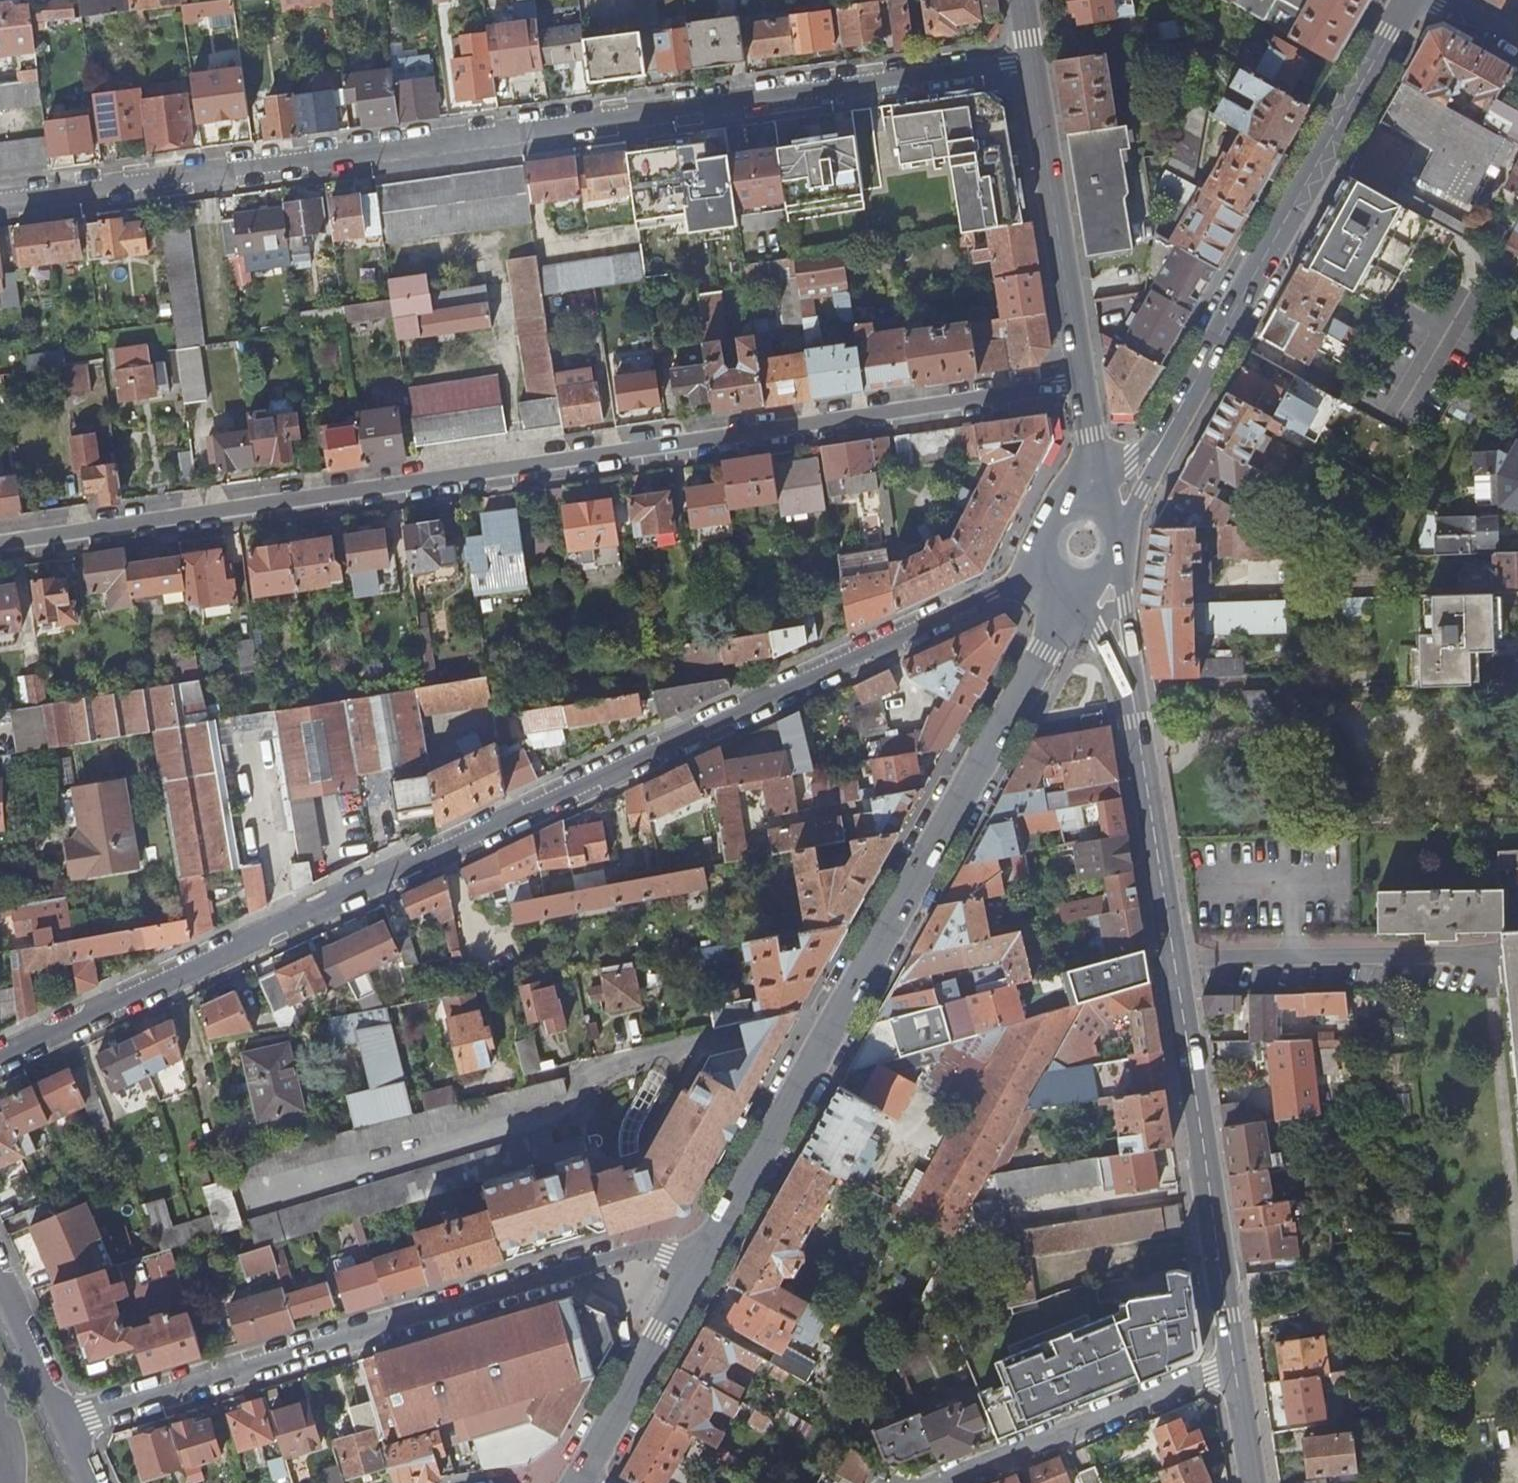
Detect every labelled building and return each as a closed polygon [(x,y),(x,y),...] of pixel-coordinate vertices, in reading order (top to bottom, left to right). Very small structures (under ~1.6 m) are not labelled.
[(24,23),(32,22),(30,0),(0,0),(0,26),(24,23)] [(80,0),(74,0),(33,5),(35,20),(82,14),(80,0)] [(131,0),(80,0),(82,14),(82,16),(132,10),(131,0)] [(132,10),(143,9),(158,7),(158,0),(131,0),(132,10)] [(231,0),(212,0),(181,4),(183,22),(197,20),(197,12),(232,8),(231,0)] [(285,10),(311,7),(311,0),(284,0),(285,10)] [(539,31),(534,0),(528,0),(519,1),(521,21),(488,26),(489,32),(493,72),(543,66),(543,63),(539,31)] [(690,28),(660,33),(656,0),(636,0),(640,30),(645,71),(695,65),(690,28)] [(866,2),(838,6),(839,10),(844,44),(883,39),(878,1),(888,0),(866,0),(866,2)] [(896,53),(913,50),(907,0),(889,0),(896,53)] [(931,32),(955,28),(954,20),(979,17),(978,12),(998,8),(997,0),(926,0),(931,32)] [(1135,16),(1133,0),(1070,0),(1072,11),(1079,10),(1081,24),(1135,16)] [(1234,5),(1333,60),(1367,0),(1230,0),(1234,5)] [(1502,8),(1507,0),(1487,0),(1502,8)] [(790,16),(815,13),(814,3),(788,6),(790,16)] [(144,16),(143,9),(132,10),(132,17),(144,16)] [(844,44),(839,10),(831,12),(834,46),(844,44)] [(834,46),(831,12),(815,13),(790,16),(794,50),(834,46)] [(111,13),(91,15),(92,26),(113,23),(111,13)] [(745,59),(739,13),(689,20),(690,28),(695,65),(695,66),(745,59)] [(83,24),(82,16),(32,22),(34,30),(83,24)] [(794,50),(790,16),(749,22),(753,56),(794,50)] [(34,30),(32,22),(24,23),(27,45),(35,44),(34,30)] [(24,23),(0,26),(0,49),(27,45),(24,23)] [(588,57),(585,37),(583,24),(539,31),(543,63),(554,61),(570,59),(588,57)] [(1453,93),(1452,91),(1449,86),(1456,76),(1463,80),(1462,83),(1463,87),(1476,95),(1473,101),(1490,111),(1496,99),(1514,67),(1443,29),(1431,31),(1403,82),(1447,105),(1453,93)] [(645,71),(640,30),(585,37),(588,57),(591,80),(645,73),(645,71)] [(493,72),(489,32),(462,35),(465,57),(453,59),(458,99),(497,94),(493,72)] [(1275,38),(1254,75),(1288,95),(1307,62),(1293,54),(1295,49),(1275,38)] [(1173,57),(1188,55),(1190,41),(1172,43),(1173,57)] [(1188,55),(1200,62),(1207,50),(1190,41),(1188,55)] [(1068,132),(1117,126),(1105,54),(1057,61),(1068,132)] [(439,116),(431,56),(391,62),(392,69),(399,121),(439,116)] [(570,59),(554,61),(555,69),(571,66),(570,59)] [(196,114),(197,123),(248,116),(242,67),(191,74),(193,94),(196,114)] [(399,121),(392,69),(360,74),(360,71),(343,74),(345,87),(347,102),(359,100),(362,126),(399,121)] [(1233,125),(1282,152),(1307,105),(1288,95),(1254,75),(1243,70),(1233,86),(1256,99),(1257,102),(1252,111),(1248,112),(1226,99),(1217,115),(1233,125)] [(1463,87),(1462,83),(1463,80),(1456,76),(1449,86),(1452,91),(1463,87)] [(39,81),(0,86),(0,110),(42,104),(39,81)] [(1493,177),(1513,141),(1481,124),(1476,121),(1458,112),(1447,105),(1403,82),(1392,102),(1381,121),(1434,151),(1420,176),(1467,203),(1485,172),(1493,177)] [(347,102),(345,87),(295,94),(300,134),(339,129),(336,106),(347,105),(347,102)] [(147,121),(144,100),(142,88),(93,94),(99,141),(143,134),(141,122),(147,121)] [(1005,107),(987,91),(949,96),(900,103),(894,104),(900,147),(897,148),(898,155),(901,154),(902,157),(915,156),(916,161),(951,155),(965,231),(974,230),(988,227),(1024,222),(1005,107)] [(196,114),(193,94),(144,100),(147,121),(150,148),(193,143),(190,125),(189,115),(196,114)] [(300,134),(295,94),(268,97),(271,117),(265,118),(268,139),(300,134)] [(1168,171),(1193,185),(1207,110),(1181,95),(1177,117),(1169,155),(1167,170),(1168,171)] [(1496,99),(1490,111),(1481,124),(1513,141),(1517,145),(1517,111),(1496,99)] [(1458,112),(1476,121),(1481,111),(1464,101),(1458,112)] [(883,187),(871,106),(859,108),(852,109),(855,134),(815,140),(778,145),(786,199),(787,208),(788,214),(866,202),(864,189),(883,187)] [(190,125),(197,124),(197,123),(196,114),(189,115),(190,125)] [(52,168),(75,165),(73,152),(93,148),(89,116),(46,121),(52,168)] [(1075,184),(1087,257),(1134,249),(1125,198),(1129,192),(1122,149),(1131,148),(1127,124),(1117,126),(1068,132),(1071,155),(1073,165),(1075,184)] [(1246,214),(1282,152),(1233,125),(1230,130),(1241,137),(1230,157),(1226,155),(1208,185),(1200,181),(1196,187),(1246,214)] [(1388,197),(1415,150),(1377,128),(1350,176),(1386,197),(1388,197)] [(46,136),(0,142),(0,170),(50,162),(46,136)] [(678,144),(628,151),(634,192),(643,252),(647,279),(668,276),(674,275),(659,172),(681,169),(678,144)] [(786,199),(778,145),(729,152),(737,205),(786,199)] [(634,192),(628,151),(588,157),(590,175),(584,176),(587,199),(634,192)] [(577,157),(525,164),(530,201),(582,194),(577,157)] [(530,201),(525,164),(377,184),(378,192),(384,240),(533,220),(530,201)] [(1504,190),(1517,197),(1517,165),(1504,190)] [(1172,242),(1216,267),(1246,214),(1196,187),(1193,185),(1168,171),(1158,189),(1191,207),(1172,242)] [(1376,305),(1380,308),(1431,221),(1388,197),(1386,197),(1350,176),(1324,222),(1300,263),(1344,287),(1376,305)] [(696,271),(722,268),(709,182),(684,186),(696,271)] [(367,242),(384,240),(378,192),(332,199),(337,238),(365,234),(367,242)] [(320,199),(283,204),(284,208),(290,248),(291,258),(292,262),(312,259),(310,245),(302,246),(300,234),(324,230),(320,199)] [(786,199),(737,205),(738,213),(787,208),(786,199)] [(290,248),(284,208),(221,217),(227,257),(247,254),(290,248)] [(121,219),(85,224),(89,259),(147,251),(143,222),(122,225),(121,219)] [(1024,222),(988,227),(991,247),(975,250),(976,261),(993,260),(995,277),(1040,271),(1032,220),(1024,222)] [(76,221),(47,225),(52,260),(81,257),(80,251),(85,251),(84,244),(80,244),(76,221)] [(52,260),(47,225),(17,229),(20,252),(16,253),(17,260),(22,260),(22,264),(52,260)] [(189,226),(161,231),(173,320),(177,348),(205,344),(189,226)] [(1499,260),(1517,270),(1517,227),(1499,260)] [(974,230),(965,231),(958,232),(959,244),(976,241),(974,230)] [(1172,242),(1157,233),(1150,270),(1149,275),(1157,280),(1152,290),(1191,311),(1216,267),(1172,242)] [(248,264),(291,258),(290,248),(247,254),(248,264)] [(844,249),(795,257),(798,286),(803,321),(804,324),(808,353),(815,397),(865,390),(859,352),(858,345),(848,346),(848,342),(827,345),(822,315),(815,317),(812,296),(837,292),(841,314),(851,321),(854,320),(844,249)] [(647,279),(643,252),(540,267),(544,294),(596,286),(640,280),(647,279)] [(544,294),(540,267),(538,255),(509,259),(530,401),(520,402),(524,430),(562,424),(544,294)] [(798,286),(795,257),(746,265),(749,282),(778,278),(784,277),(785,287),(798,286)] [(1344,287),(1300,263),(1276,306),(1341,343),(1348,330),(1328,318),(1344,287)] [(766,404),(759,360),(756,335),(740,338),(743,359),(739,368),(731,368),(725,362),(722,341),(726,341),(719,292),(725,292),(722,268),(696,271),(709,363),(714,399),(716,412),(766,404)] [(20,306),(15,270),(0,272),(1,274),(3,287),(6,308),(20,306)] [(1040,271),(995,277),(1002,317),(1007,316),(1046,311),(1040,271)] [(429,273),(390,279),(393,299),(395,316),(398,337),(398,339),(445,333),(446,338),(454,337),(453,332),(492,326),(486,285),(432,293),(429,273)] [(668,276),(647,279),(648,285),(649,289),(669,286),(668,276)] [(785,287),(784,277),(778,278),(783,327),(791,326),(791,323),(785,287)] [(798,286),(785,287),(791,323),(803,321),(798,286)] [(1161,366),(1191,311),(1152,290),(1151,291),(1126,336),(1098,323),(1099,331),(1122,343),(1161,366)] [(375,319),(395,316),(393,299),(343,305),(346,323),(375,319)] [(303,327),(344,322),(341,305),(301,311),(303,327)] [(1309,364),(1318,348),(1344,364),(1352,349),(1341,343),(1276,306),(1259,337),(1309,364)] [(1046,311),(1007,316),(1015,367),(1040,363),(1051,348),(1046,311)] [(1010,368),(1002,317),(971,322),(978,373),(1010,368)] [(1517,333),(1517,329),(1499,318),(1496,322),(1494,326),(1515,338),(1517,333)] [(914,383),(907,331),(906,329),(875,332),(873,321),(855,323),(857,335),(865,336),(867,351),(859,352),(865,390),(914,383)] [(978,373),(971,322),(945,326),(947,335),(938,336),(936,327),(907,331),(914,383),(978,373)] [(1359,336),(1348,330),(1341,343),(1352,349),(1359,336)] [(1135,410),(1161,366),(1122,343),(1099,331),(1103,358),(1112,411),(1135,410)] [(740,335),(727,335),(729,363),(741,363),(740,335)] [(103,360),(101,340),(86,341),(88,362),(102,360),(103,360)] [(207,400),(200,345),(178,349),(182,383),(185,401),(185,403),(207,400)] [(150,348),(115,352),(121,400),(157,395),(156,388),(170,387),(167,364),(153,366),(150,348)] [(174,384),(182,383),(178,349),(169,350),(174,384)] [(815,397),(808,353),(759,360),(766,404),(815,397)] [(48,354),(27,357),(29,371),(50,368),(48,354)] [(57,394),(92,389),(88,363),(53,368),(57,394)] [(714,399),(709,363),(673,368),(677,393),(693,391),(694,402),(714,399)] [(1242,367),(1226,394),(1276,421),(1279,414),(1275,411),(1286,391),(1242,367)] [(658,371),(617,376),(622,409),(662,403),(658,371)] [(249,409),(257,464),(293,458),(290,437),(301,436),(298,414),(294,415),(270,418),(269,412),(268,412),(259,413),(256,392),(254,393),(252,376),(245,377),(249,409)] [(507,433),(498,376),(408,390),(417,446),(507,433)] [(598,381),(560,387),(565,426),(604,420),(598,381)] [(156,388),(157,395),(170,394),(170,387),(156,388)] [(1246,462),(1255,447),(1262,451),(1269,439),(1262,435),(1266,427),(1279,435),(1284,427),(1284,426),(1276,421),(1226,394),(1202,438),(1246,462)] [(270,418),(294,415),(293,405),(288,398),(271,400),(268,412),(269,412),(270,418)] [(185,403),(185,401),(178,402),(179,414),(186,413),(185,403)] [(1311,404),(1295,434),(1311,442),(1326,412),(1311,404)] [(257,464),(249,409),(234,411),(238,433),(208,438),(210,452),(218,451),(220,470),(238,467),(257,464)] [(366,463),(406,458),(398,409),(359,414),(360,421),(366,463)] [(1051,441),(1047,414),(1020,418),(895,436),(900,465),(966,456),(966,458),(981,456),(992,462),(976,493),(963,486),(955,502),(968,509),(952,538),(945,541),(934,520),(920,527),(927,543),(925,550),(903,561),(891,563),(898,611),(984,570),(1051,441)] [(331,469),(366,463),(360,421),(320,427),(322,441),(327,441),(331,469)] [(103,503),(124,499),(118,463),(100,466),(95,432),(72,436),(77,470),(84,469),(87,491),(102,489),(103,503)] [(888,437),(872,439),(877,471),(883,470),(892,469),(888,437)] [(1246,462),(1202,438),(1179,477),(1215,497),(1220,488),(1215,485),(1219,477),(1244,492),(1249,484),(1296,510),(1304,496),(1278,482),(1263,473),(1253,468),(1253,467),(1246,462)] [(877,471),(872,439),(822,446),(831,503),(843,501),(842,493),(880,487),(877,471)] [(1509,458),(1498,452),(1474,452),(1474,476),(1491,476),(1499,483),(1500,499),(1500,505),(1517,505),(1517,441),(1509,458)] [(195,475),(192,450),(179,453),(183,477),(195,475)] [(730,507),(780,499),(775,464),(773,454),(723,461),(726,483),(730,507)] [(818,458),(775,464),(780,499),(782,515),(826,509),(818,458)] [(1266,466),(1263,473),(1278,482),(1287,465),(1276,459),(1271,469),(1266,466)] [(883,470),(877,471),(880,487),(880,490),(887,489),(883,470)] [(24,514),(18,476),(0,479),(0,518),(24,514)] [(1215,497),(1179,477),(1152,527),(1196,525),(1218,524),(1222,524),(1232,507),(1215,497)] [(734,536),(730,507),(726,483),(687,489),(692,525),(699,524),(701,540),(734,536)] [(887,489),(880,490),(885,527),(891,526),(895,525),(890,489),(887,489)] [(677,540),(670,491),(630,497),(637,546),(677,540)] [(628,499),(612,502),(618,546),(635,544),(628,499)] [(618,546),(612,502),(612,500),(565,507),(571,548),(583,546),(586,562),(598,560),(599,567),(621,564),(618,546)] [(1500,505),(1494,515),(1495,515),(1500,515),(1517,514),(1517,505),(1500,505)] [(477,607),(531,600),(527,574),(518,513),(482,518),(484,536),(467,538),(477,607)] [(1442,517),(1435,518),(1437,554),(1477,553),(1477,548),(1497,547),(1495,515),(1494,515),(1442,517)] [(421,524),(406,527),(412,571),(412,576),(424,575),(423,570),(442,567),(441,558),(456,556),(455,546),(445,547),(442,521),(421,524)] [(1222,524),(1218,524),(1220,556),(1309,552),(1308,522),(1261,523),(1222,524)] [(1196,525),(1152,527),(1142,606),(1193,604),(1193,583),(1211,582),(1210,559),(1201,559),(1201,542),(1197,543),(1196,525)] [(385,531),(346,537),(350,570),(354,593),(379,589),(375,567),(390,565),(385,531)] [(292,545),(298,589),(332,584),(332,580),(343,578),(341,564),(336,559),(333,539),(315,541),(314,536),(291,540),(292,545)] [(257,595),(298,589),(292,545),(251,550),(257,595)] [(127,564),(125,550),(86,555),(91,591),(110,588),(113,608),(133,605),(132,598),(132,597),(127,564)] [(221,551),(181,556),(186,590),(187,600),(188,604),(202,602),(203,607),(237,602),(234,580),(231,580),(229,566),(223,566),(221,551)] [(849,633),(898,611),(891,563),(889,551),(838,559),(845,602),(847,619),(849,633)] [(1494,553),(1496,585),(1517,585),(1517,552),(1494,553)] [(181,556),(127,564),(132,597),(132,598),(159,594),(186,590),(181,556)] [(53,578),(33,581),(39,622),(58,619),(58,623),(74,621),(77,619),(75,602),(70,604),(66,580),(54,582),(53,578)] [(0,588),(0,631),(17,629),(21,628),(15,586),(0,588)] [(159,594),(160,604),(187,600),(186,590),(159,594)] [(1493,592),(1450,593),(1432,594),(1433,632),(1419,633),(1421,684),(1471,683),(1470,650),(1494,649),(1493,592)] [(357,613),(354,593),(343,594),(344,600),(346,615),(357,613)] [(1363,613),(1363,597),(1336,598),(1337,614),(1363,613)] [(1285,599),(1221,603),(1193,604),(1142,606),(1153,678),(1242,674),(1242,659),(1232,660),(1231,651),(1217,652),(1217,660),(1200,661),(1199,657),(1195,657),(1194,630),(1204,630),(1204,634),(1285,632),(1285,599)] [(334,616),(346,615),(344,600),(332,602),(334,616)] [(445,610),(418,614),(420,626),(423,644),(449,639),(445,610)] [(713,610),(695,612),(700,642),(715,640),(718,640),(713,610)] [(915,753),(947,748),(1015,627),(1005,616),(906,663),(912,676),(948,698),(945,702),(942,701),(923,733),(858,745),(859,751),(854,752),(856,763),(873,760),(915,753)] [(253,634),(256,652),(268,650),(264,623),(252,625),(253,634)] [(798,626),(772,631),(775,653),(775,657),(808,643),(804,625),(798,626)] [(0,631),(0,647),(15,644),(17,629),(0,631)] [(724,662),(775,653),(772,631),(748,634),(721,639),(724,662)] [(256,652),(253,634),(236,637),(241,673),(259,671),(256,652)] [(717,650),(715,640),(700,642),(688,644),(690,654),(717,650)] [(194,651),(173,653),(177,683),(199,680),(194,651)] [(889,670),(853,687),(861,705),(873,700),(897,688),(889,670)] [(30,706),(45,703),(46,703),(43,680),(41,673),(19,677),(24,707),(30,706)] [(429,686),(417,688),(422,715),(491,703),(487,677),(429,686)] [(731,689),(729,678),(653,690),(661,721),(731,689)] [(157,731),(211,722),(199,680),(177,683),(145,688),(95,696),(46,703),(45,703),(51,747),(157,731)] [(422,715),(417,688),(369,696),(346,700),(358,774),(392,769),(394,780),(392,780),(399,821),(438,814),(432,774),(422,715)] [(1273,710),(1263,689),(1241,690),(1255,718),(1273,710)] [(552,694),(554,706),(574,702),(572,691),(552,694)] [(643,714),(639,692),(574,702),(554,706),(521,711),(525,733),(558,728),(617,718),(643,714)] [(358,774),(346,700),(315,705),(276,711),(290,800),(361,789),(358,774)] [(858,720),(877,715),(873,700),(861,705),(855,708),(858,720)] [(506,713),(493,715),(495,727),(508,725),(506,713)] [(799,713),(778,722),(785,752),(790,775),(813,771),(799,713)] [(881,735),(877,715),(858,720),(862,739),(881,735)] [(211,722),(157,731),(181,877),(203,874),(241,867),(216,721),(211,722)] [(1033,742),(1071,734),(1068,724),(1040,730),(1033,742)] [(1050,809),(1057,808),(1121,797),(1110,725),(1071,734),(1033,742),(990,820),(1050,809)] [(558,728),(525,733),(526,740),(543,738),(559,735),(558,728)] [(440,824),(507,794),(501,760),(498,742),(484,749),(478,735),(472,735),(458,742),(465,758),(460,760),(457,754),(452,756),(455,763),(432,774),(438,814),(440,824)] [(726,742),(729,755),(762,748),(759,735),(726,742)] [(507,794),(538,779),(524,749),(501,760),(507,794)] [(713,786),(790,775),(785,752),(724,764),(720,749),(689,764),(700,788),(708,787),(713,786)] [(915,753),(873,760),(877,786),(879,796),(924,789),(930,778),(920,780),(915,753)] [(700,788),(689,764),(643,785),(649,822),(703,798),(709,797),(708,787),(700,788)] [(797,811),(790,775),(713,786),(715,796),(724,864),(747,859),(737,792),(763,788),(768,817),(797,811)] [(138,866),(125,781),(77,789),(77,791),(83,832),(77,839),(68,841),(74,877),(138,866)] [(631,825),(649,822),(643,785),(626,794),(631,825)] [(879,796),(877,786),(859,790),(861,800),(865,799),(872,798),(879,796)] [(900,831),(924,789),(879,796),(872,798),(874,811),(867,813),(769,831),(772,846),(773,855),(794,850),(838,842),(852,840),(900,831)] [(861,800),(859,790),(859,789),(813,798),(814,809),(841,804),(853,801),(861,800)] [(83,832),(77,791),(61,793),(68,841),(77,839),(83,832)] [(1121,797),(1057,808),(1063,838),(1065,845),(1075,843),(1127,833),(1121,797)] [(874,811),(872,798),(865,799),(867,813),(874,811)] [(1053,829),(1050,809),(990,820),(964,865),(997,859),(1025,853),(1020,830),(1021,829),(1024,831),(1037,828),(1037,832),(1053,829)] [(540,870),(571,866),(566,831),(564,822),(534,837),(540,870)] [(602,823),(566,831),(571,866),(607,859),(602,823)] [(839,852),(838,842),(794,850),(809,931),(849,923),(900,831),(852,840),(854,853),(848,862),(822,867),(819,856),(839,852)] [(1127,833),(1075,843),(1083,880),(1105,876),(1133,870),(1127,833)] [(504,883),(540,870),(534,837),(499,854),(504,883)] [(1065,845),(1063,838),(1056,840),(1058,847),(1065,845)] [(760,857),(773,855),(772,846),(759,849),(760,857)] [(1499,850),(1499,867),(1517,868),(1517,850),(1499,850)] [(504,883),(499,854),(462,871),(472,897),(501,889),(503,894),(506,893),(504,883)] [(997,859),(964,865),(941,907),(983,899),(1033,889),(1032,882),(1002,888),(997,859)] [(310,862),(300,863),(304,888),(313,883),(310,862)] [(294,892),(304,888),(300,863),(290,865),(294,892)] [(261,864),(242,867),(250,912),(268,905),(261,864)] [(721,864),(701,868),(703,879),(723,875),(721,864)] [(514,909),(517,923),(704,887),(703,879),(701,868),(658,877),(575,892),(544,897),(508,904),(509,910),(514,909)] [(1133,870),(1105,876),(1111,912),(1138,906),(1133,870)] [(213,930),(203,874),(181,877),(188,919),(144,927),(148,948),(192,940),(213,930)] [(461,955),(447,878),(405,897),(414,917),(435,908),(441,922),(447,920),(454,956),(461,955)] [(1377,891),(1378,932),(1425,931),(1425,939),(1457,938),(1457,930),(1501,929),(1504,957),(1517,1095),(1517,928),(1505,929),(1503,887),(1454,889),(1454,888),(1431,888),(1431,889),(1377,891)] [(70,939),(75,939),(67,897),(14,906),(16,916),(34,913),(37,930),(53,929),(56,942),(70,939)] [(983,899),(941,907),(915,954),(990,938),(983,899)] [(1101,914),(1106,913),(1104,903),(1081,907),(1083,918),(1086,917),(1101,914)] [(1145,948),(1138,906),(1111,912),(1106,913),(1101,914),(1110,958),(1145,948)] [(1095,962),(1110,958),(1101,914),(1086,917),(1095,962)] [(378,966),(400,955),(384,922),(331,947),(348,980),(359,1002),(377,993),(360,958),(364,956),(366,960),(374,957),(378,966)] [(801,1008),(849,923),(809,931),(801,932),(803,944),(798,945),(798,949),(788,951),(787,947),(782,948),(780,936),(745,942),(748,960),(753,959),(760,999),(757,1000),(756,998),(739,1001),(736,983),(715,986),(718,1005),(711,1006),(715,1029),(744,1022),(801,1008)] [(94,957),(148,948),(144,927),(75,939),(70,939),(74,961),(79,992),(98,983),(94,957)] [(74,961),(70,939),(56,942),(53,929),(37,930),(39,945),(11,951),(12,957),(14,980),(14,988),(17,1012),(18,1021),(37,1012),(29,969),(74,961)] [(990,938),(915,954),(890,997),(894,998),(933,989),(937,1005),(941,1004),(955,1000),(962,998),(969,996),(963,967),(1003,958),(1010,985),(1012,984),(1033,978),(1023,930),(990,938)] [(410,935),(396,940),(406,965),(419,963),(410,935)] [(728,961),(725,946),(701,950),(704,965),(728,961)] [(275,1015),(348,980),(331,947),(314,956),(314,955),(301,961),(299,963),(260,981),(275,1015)] [(1085,1001),(1150,981),(1145,948),(1110,958),(1095,962),(1062,971),(1072,1005),(1085,1001)] [(5,952),(0,952),(0,974),(1,982),(14,980),(12,957),(6,958),(5,952)] [(991,990),(1010,985),(1003,958),(963,967),(969,996),(991,990)] [(642,1006),(635,969),(602,976),(604,988),(591,991),(593,1002),(607,1000),(610,1012),(642,1006)] [(1038,1107),(1113,1096),(1161,1088),(1166,1087),(1150,981),(1085,1001),(1025,1110),(1038,1107)] [(541,984),(524,987),(532,1021),(547,1017),(551,1033),(567,1029),(562,1006),(560,1006),(558,999),(556,988),(543,991),(541,984)] [(1010,985),(991,990),(1001,1026),(1023,1020),(1012,984),(1010,985)] [(17,1012),(14,988),(0,990),(0,994),(2,1019),(17,1012)] [(991,990),(969,996),(979,1033),(989,1030),(1001,1026),(991,990)] [(236,992),(202,1008),(209,1040),(254,1032),(236,992)] [(468,994),(444,997),(463,1071),(493,1064),(489,1047),(494,1045),(490,1029),(484,1031),(475,992),(468,994)] [(1346,1018),(1347,1017),(1352,1017),(1351,1013),(1347,1013),(1344,992),(1203,995),(1206,1015),(1234,1010),(1234,1009),(1240,1008),(1240,1001),(1250,1001),(1250,1040),(1254,1040),(1268,1040),(1276,1040),(1275,1007),(1306,1007),(1306,1014),(1345,1013),(1346,1018)] [(956,1006),(955,1000),(941,1004),(953,1041),(967,1037),(956,1006)] [(1025,1110),(1085,1001),(1072,1005),(1023,1020),(1001,1026),(989,1030),(1001,1043),(967,1101),(934,1163),(928,1160),(918,1160),(894,1203),(954,1236),(973,1201),(989,1173),(1025,1110)] [(937,1005),(876,1022),(848,1073),(897,1057),(933,1047),(949,1042),(953,1041),(941,1004),(937,1005)] [(414,1114),(387,1008),(365,1012),(326,1019),(334,1050),(360,1044),(371,1089),(347,1095),(355,1129),(414,1114)] [(782,1042),(801,1008),(744,1022),(750,1047),(778,1039),(782,1042)] [(591,1017),(585,1018),(589,1040),(600,1038),(597,1022),(592,1023),(591,1017)] [(173,1022),(132,1040),(149,1076),(182,1060),(173,1022)] [(928,1079),(967,1101),(1001,1043),(989,1030),(979,1033),(967,1037),(953,1041),(949,1042),(928,1079)] [(532,1037),(515,1041),(524,1076),(555,1068),(553,1059),(539,1062),(532,1037)] [(1318,1115),(1310,1047),(1339,1046),(1340,1049),(1351,1048),(1350,1037),(1329,1038),(1302,1039),(1276,1040),(1268,1040),(1277,1120),(1277,1121),(1318,1115)] [(782,1042),(778,1039),(750,1047),(746,1048),(741,1056),(734,1051),(710,1058),(690,1093),(684,1090),(640,1167),(625,1172),(623,1166),(593,1175),(578,1179),(573,1164),(557,1169),(559,1175),(536,1181),(533,1168),(484,1182),(492,1210),(506,1259),(610,1228),(612,1232),(676,1212),(694,1198),(713,1164),(782,1042)] [(139,1081),(149,1076),(132,1040),(95,1058),(111,1093),(139,1081)] [(1254,1058),(1254,1040),(1250,1040),(1210,1040),(1213,1059),(1254,1058)] [(308,1126),(290,1044),(243,1054),(262,1137),(308,1126)] [(937,1060),(933,1047),(897,1057),(901,1071),(937,1060)] [(881,1063),(861,1098),(884,1111),(896,1117),(915,1082),(881,1063)] [(71,1075),(69,1071),(32,1088),(48,1123),(85,1106),(96,1129),(109,1123),(99,1099),(85,1068),(71,1075)] [(154,1087),(149,1076),(139,1081),(144,1092),(154,1087)] [(566,1092),(563,1078),(526,1086),(456,1104),(426,1111),(414,1114),(355,1129),(228,1161),(234,1184),(443,1131),(554,1098),(554,1096),(566,1092)] [(861,1098),(840,1086),(803,1152),(842,1174),(847,1176),(884,1111),(861,1098)] [(32,1088),(17,1095),(0,1103),(4,1113),(16,1138),(48,1123),(32,1088)] [(1170,1146),(1161,1088),(1113,1096),(1117,1114),(1121,1113),(1122,1118),(1117,1119),(1118,1125),(1122,1124),(1124,1134),(1120,1135),(1122,1153),(1151,1148),(1170,1146)] [(423,1097),(426,1111),(456,1104),(453,1089),(423,1097)] [(1248,1116),(1246,1102),(1220,1105),(1223,1128),(1264,1122),(1263,1114),(1248,1116)] [(1038,1107),(1025,1110),(989,1173),(995,1172),(1002,1171),(1038,1107)] [(4,1113),(0,1115),(0,1169),(25,1157),(16,1138),(4,1113)] [(1269,1154),(1264,1122),(1223,1128),(1230,1173),(1271,1167),(1271,1165),(1284,1164),(1282,1151),(1269,1154)] [(533,1168),(586,1152),(582,1139),(554,1147),(550,1131),(248,1220),(249,1226),(256,1249),(270,1246),(285,1241),(285,1240),(328,1227),(328,1228),(484,1182),(533,1168)] [(1157,1186),(1151,1148),(1122,1153),(1002,1171),(995,1172),(999,1198),(973,1201),(979,1234),(1005,1229),(1000,1199),(1116,1181),(1117,1191),(1157,1186)] [(825,1203),(842,1174),(803,1152),(761,1228),(800,1250),(817,1218),(819,1219),(827,1204),(825,1203)] [(578,1179),(593,1175),(588,1160),(573,1164),(578,1179)] [(1236,1208),(1274,1202),(1269,1173),(1285,1170),(1284,1164),(1271,1165),(1271,1167),(1230,1173),(1236,1208)] [(243,1228),(229,1180),(203,1188),(211,1216),(191,1223),(197,1242),(243,1228)] [(50,1199),(22,1211),(28,1225),(51,1216),(56,1214),(50,1199)] [(61,1213),(75,1207),(74,1205),(65,1199),(62,1201),(59,1211),(61,1213)] [(164,1199),(142,1206),(161,1252),(195,1242),(190,1224),(174,1229),(164,1199)] [(1291,1220),(1287,1200),(1274,1202),(1236,1208),(1239,1226),(1279,1222),(1291,1220)] [(106,1269),(113,1267),(86,1203),(75,1207),(61,1213),(30,1226),(44,1259),(47,1258),(57,1284),(106,1269)] [(1027,1255),(1184,1230),(1180,1203),(1022,1228),(1026,1254),(999,1258),(1007,1307),(1034,1300),(1027,1255)] [(419,1248),(429,1282),(506,1259),(492,1210),(415,1233),(419,1248)] [(1293,1221),(1291,1220),(1279,1222),(1281,1233),(1286,1233),(1287,1237),(1295,1236),(1293,1221)] [(1298,1254),(1295,1236),(1287,1237),(1286,1233),(1281,1233),(1279,1222),(1239,1226),(1244,1259),(1298,1254)] [(806,1253),(800,1250),(761,1228),(730,1282),(747,1292),(795,1318),(801,1321),(812,1301),(781,1284),(785,1275),(797,1275),(807,1256),(806,1253)] [(983,1234),(969,1236),(970,1246),(985,1244),(983,1234)] [(966,1255),(949,1245),(931,1276),(941,1300),(966,1255)] [(276,1267),(270,1246),(256,1249),(239,1255),(245,1276),(276,1267)] [(373,1262),(383,1296),(406,1289),(429,1282),(419,1248),(373,1262)] [(347,1312),(385,1301),(383,1296),(373,1262),(335,1273),(347,1312)] [(198,1276),(196,1268),(188,1270),(190,1278),(198,1276)] [(61,1308),(126,1289),(124,1281),(111,1285),(106,1269),(57,1284),(54,1285),(61,1308)] [(285,1296),(291,1318),(335,1304),(328,1284),(285,1296)] [(241,1345),(295,1328),(291,1318),(285,1296),(283,1288),(228,1305),(241,1345)] [(67,1326),(75,1324),(86,1362),(137,1346),(146,1373),(203,1355),(190,1314),(171,1320),(169,1315),(152,1320),(154,1325),(131,1332),(130,1330),(123,1332),(113,1300),(129,1296),(126,1289),(61,1308),(67,1326)] [(1175,1316),(1171,1291),(1131,1298),(1135,1325),(1128,1325),(1131,1344),(1132,1344),(1136,1365),(1182,1358),(1182,1354),(1179,1339),(1184,1338),(1180,1315),(1175,1316)] [(1175,1316),(1180,1315),(1177,1291),(1171,1291),(1175,1316)] [(795,1318),(747,1292),(740,1306),(736,1305),(727,1321),(746,1331),(744,1334),(761,1343),(763,1341),(777,1349),(770,1362),(774,1364),(789,1373),(806,1382),(817,1363),(785,1346),(791,1335),(787,1332),(795,1318)] [(573,1304),(571,1297),(359,1361),(371,1401),(378,1428),(381,1437),(434,1421),(437,1430),(442,1448),(528,1421),(558,1438),(594,1375),(592,1369),(599,1367),(613,1341),(605,1313),(580,1302),(573,1304)] [(899,1358),(928,1305),(919,1300),(913,1311),(893,1345),(884,1361),(894,1366),(899,1358)] [(801,1321),(795,1318),(787,1332),(791,1335),(808,1344),(816,1330),(801,1321)] [(761,1358),(705,1327),(682,1368),(738,1400),(745,1388),(727,1379),(726,1371),(731,1361),(738,1360),(755,1369),(761,1358)] [(1328,1373),(1322,1336),(1277,1343),(1283,1379),(1328,1373)] [(789,1373),(774,1364),(769,1374),(784,1382),(789,1373)] [(742,1403),(738,1400),(682,1368),(657,1412),(695,1433),(717,1446),(718,1446),(725,1434),(713,1426),(708,1418),(714,1407),(723,1407),(736,1414),(742,1403)] [(1325,1418),(1321,1389),(1333,1388),(1332,1381),(1347,1379),(1346,1370),(1328,1373),(1283,1379),(1290,1423),(1325,1418)] [(1021,1381),(981,1397),(992,1423),(1032,1407),(1021,1381)] [(270,1433),(260,1400),(243,1405),(244,1410),(229,1415),(239,1450),(272,1441),(270,1433)] [(371,1430),(378,1428),(371,1401),(348,1408),(356,1434),(329,1441),(332,1447),(336,1446),(345,1477),(383,1467),(371,1430)] [(305,1402),(269,1413),(275,1432),(283,1457),(318,1447),(305,1402)] [(934,1447),(939,1461),(977,1446),(971,1429),(983,1424),(976,1405),(963,1410),(960,1404),(923,1420),(934,1447)] [(764,1415),(751,1408),(745,1420),(757,1427),(764,1415)] [(695,1433),(657,1412),(621,1476),(634,1482),(667,1482),(695,1433)] [(901,1460),(934,1447),(923,1420),(920,1412),(897,1421),(886,1425),(875,1430),(886,1458),(894,1454),(895,1458),(901,1460)] [(884,1421),(886,1425),(897,1421),(895,1417),(884,1421)] [(1155,1429),(1170,1464),(1200,1452),(1209,1448),(1200,1428),(1188,1433),(1181,1418),(1155,1429)] [(219,1453),(209,1420),(193,1425),(192,1421),(169,1428),(175,1447),(181,1446),(186,1463),(219,1453)] [(175,1447),(169,1428),(131,1440),(143,1477),(181,1466),(175,1447)] [(442,1448),(437,1430),(383,1446),(394,1482),(400,1482),(439,1477),(433,1456),(444,1453),(443,1448),(442,1448)] [(1358,1470),(1353,1431),(1302,1437),(1307,1475),(1358,1470)] [(278,1459),(283,1457),(275,1432),(270,1433),(272,1441),(278,1459)] [(718,1446),(717,1446),(711,1457),(723,1464),(729,1452),(718,1446)] [(835,1472),(854,1482),(862,1482),(874,1460),(849,1447),(835,1472)] [(1200,1452),(1170,1464),(1163,1467),(1168,1481),(1165,1482),(1213,1482),(1200,1452)] [(1060,1455),(1023,1470),(1029,1482),(1072,1482),(1060,1455)] [(1078,1473),(1082,1482),(1101,1482),(1094,1466),(1078,1473)] [(991,1482),(1021,1482),(1017,1472),(991,1482)]
